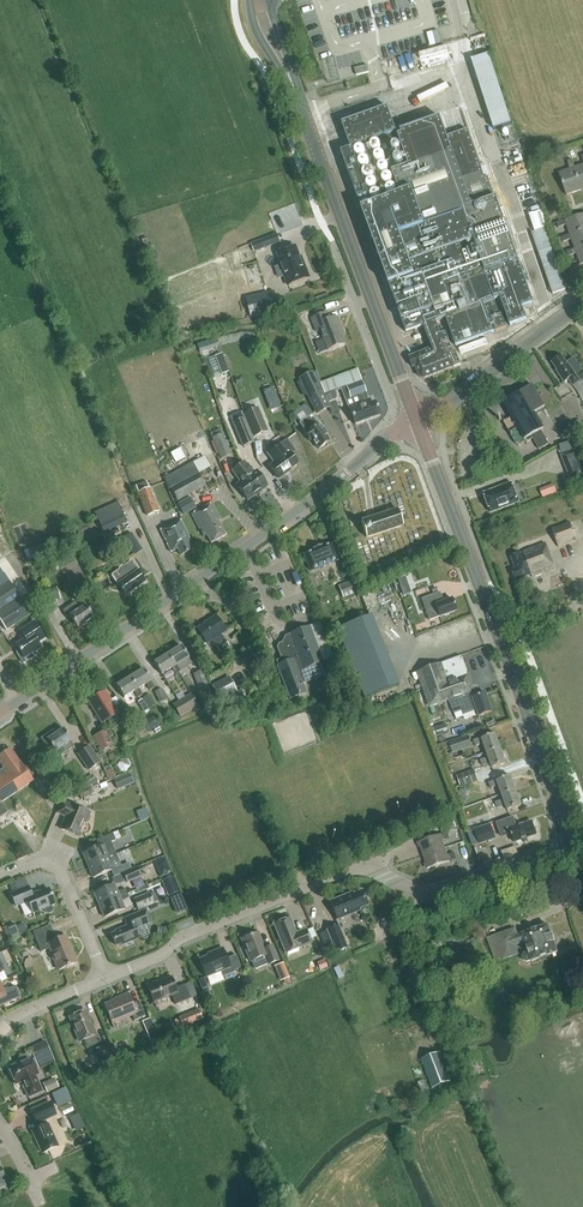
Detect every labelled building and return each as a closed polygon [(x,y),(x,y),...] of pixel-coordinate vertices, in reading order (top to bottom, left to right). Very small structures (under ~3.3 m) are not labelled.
[(511,122),(489,54),(471,59),(493,128),(511,122)] [(341,152),(383,268),(384,268),(390,284),(389,285),(393,295),(402,320),(405,329),(422,323),(432,348),(409,357),(413,368),(416,367),(420,377),(423,379),(461,364),(455,350),(453,351),(446,333),(442,335),(436,321),(438,321),(446,318),(456,346),(494,332),(489,318),(499,313),(494,300),(485,304),(484,303),(494,299),(494,301),(500,298),(510,325),(527,319),(522,307),(534,303),(519,260),(497,196),(496,197),(489,176),(486,177),(470,129),(448,137),(446,131),(438,117),(400,130),(401,133),(398,134),(389,106),(342,122),(351,149),(341,152)] [(582,189),(575,167),(572,159),(567,161),(570,169),(559,173),(566,195),(582,189)] [(582,189),(582,164),(575,167),(582,189)] [(582,229),(582,215),(565,221),(564,220),(557,223),(558,227),(566,225),(569,234),(582,229)] [(569,234),(561,237),(563,242),(571,239),(574,248),(582,245),(582,229),(569,234)] [(277,233),(260,240),(264,248),(281,242),(277,233)] [(574,248),(566,251),(568,256),(576,253),(580,264),(582,263),(582,245),(574,248)] [(280,264),(289,285),(309,277),(304,263),(302,264),(295,247),(278,253),(282,264),(280,264)] [(260,261),(248,265),(253,283),(265,280),(260,261)] [(279,310),(275,291),(246,298),(251,317),(279,310)] [(328,349),(345,343),(342,335),(344,335),(337,317),(330,320),(327,312),(311,318),(316,332),(321,330),(328,349)] [(491,318),(495,331),(506,327),(501,314),(491,318)] [(208,354),(205,344),(194,348),(198,357),(208,354)] [(229,372),(222,354),(215,356),(222,374),(229,372)] [(575,375),(582,370),(574,358),(567,364),(561,356),(552,363),(565,381),(569,379),(579,393),(582,401),(582,379),(580,381),(575,375)] [(348,405),(349,407),(355,425),(380,415),(374,401),(370,403),(357,369),(320,383),(333,413),(339,410),(335,400),(336,395),(335,392),(341,389),(347,405),(348,405)] [(312,372),(299,378),(317,414),(330,408),(312,372)] [(535,414),(546,408),(531,384),(500,403),(500,404),(508,418),(503,421),(516,443),(524,439),(526,442),(533,438),(539,450),(548,445),(550,444),(541,429),(543,428),(535,414)] [(271,410),(281,407),(273,387),(263,391),(271,410)] [(243,414),(253,438),(268,431),(258,407),(243,414)] [(232,422),(243,447),(254,442),(243,417),(242,417),(240,412),(231,416),(233,421),(232,422)] [(319,449),(330,442),(326,436),(327,435),(323,429),(322,429),(318,423),(317,424),(311,415),(306,419),(302,412),(295,417),(307,435),(306,435),(309,440),(311,438),(319,449)] [(208,429),(221,459),(231,455),(218,425),(208,429)] [(563,440),(574,434),(571,428),(560,433),(563,440)] [(289,468),(297,463),(290,454),(294,452),(286,441),(277,447),(268,454),(275,463),(270,467),(278,478),(290,469),(289,468)] [(576,450),(562,456),(573,483),(582,479),(582,468),(576,450)] [(244,462),(239,466),(257,493),(267,486),(256,471),(253,474),(244,462)] [(257,493),(239,466),(232,471),(241,483),(237,485),(247,500),(257,493)] [(198,474),(170,488),(177,501),(205,487),(198,474)] [(147,482),(142,484),(135,487),(147,516),(159,511),(147,482)] [(519,502),(512,483),(483,494),(490,512),(519,502)] [(190,497),(178,504),(184,515),(196,509),(190,497)] [(117,502),(94,513),(104,533),(127,522),(117,502)] [(211,544),(226,536),(218,521),(221,520),(212,503),(191,515),(204,538),(207,536),(211,544)] [(398,510),(361,522),(366,538),(403,526),(398,510)] [(181,555),(191,550),(188,542),(190,541),(180,521),(161,530),(171,551),(178,548),(181,555)] [(570,522),(552,528),(559,547),(577,540),(570,522)] [(143,550),(131,533),(123,538),(134,555),(143,550)] [(338,560),(331,543),(322,547),(321,545),(312,549),(313,551),(303,554),(310,571),(338,560)] [(533,579),(555,570),(545,544),(523,553),(524,555),(521,556),(520,555),(511,558),(516,570),(512,571),(516,582),(532,576),(533,579)] [(125,595),(145,582),(132,562),(125,567),(123,566),(117,569),(118,571),(111,575),(125,595)] [(370,576),(363,580),(365,585),(373,581),(370,576)] [(359,592),(354,580),(339,586),(343,598),(359,592)] [(10,582),(0,588),(0,620),(7,630),(31,614),(20,597),(10,582)] [(89,589),(86,584),(75,591),(79,596),(89,589)] [(56,587),(41,593),(45,605),(61,599),(56,587)] [(451,598),(439,603),(436,594),(421,599),(429,620),(439,616),(439,617),(456,611),(451,598)] [(77,628),(93,617),(85,605),(79,609),(75,602),(62,611),(67,617),(69,615),(77,628)] [(220,652),(229,646),(221,634),(225,631),(216,617),(197,630),(206,644),(212,640),(220,652)] [(15,646),(20,652),(17,654),(23,664),(34,657),(32,654),(40,648),(37,643),(44,638),(34,622),(19,632),(22,636),(20,637),(23,641),(15,646)] [(319,624),(310,627),(285,636),(282,643),(279,644),(277,648),(284,664),(278,666),(290,699),(306,693),(302,684),(324,675),(320,663),(332,659),(319,624)] [(399,685),(377,629),(342,642),(364,699),(399,685)] [(169,653),(176,665),(184,661),(187,667),(192,664),(188,658),(181,646),(169,653)] [(176,665),(169,653),(153,663),(161,675),(172,668),(175,675),(179,672),(176,665)] [(486,693),(475,696),(473,690),(475,690),(468,673),(467,673),(466,671),(467,671),(462,657),(461,658),(460,656),(417,672),(429,707),(449,699),(454,713),(462,710),(463,715),(474,711),(478,714),(479,716),(492,711),(486,693)] [(131,677),(138,688),(146,684),(149,690),(155,687),(143,669),(131,677)] [(202,671),(193,674),(200,691),(209,688),(202,671)] [(138,688),(131,677),(116,686),(123,698),(134,691),(137,697),(142,695),(138,688)] [(229,677),(212,686),(220,700),(237,691),(229,677)] [(155,692),(161,703),(167,699),(161,688),(155,692)] [(241,689),(227,697),(232,708),(247,700),(241,689)] [(102,722),(117,713),(104,693),(90,702),(102,722)] [(150,694),(142,699),(148,709),(156,705),(150,694)] [(191,694),(173,705),(180,717),(198,706),(191,694)] [(115,707),(120,704),(116,697),(111,700),(115,707)] [(446,723),(434,727),(437,736),(449,732),(446,723)] [(47,748),(51,746),(58,757),(74,747),(70,742),(71,741),(63,729),(56,734),(53,730),(41,738),(47,748)] [(94,736),(101,751),(113,745),(106,730),(94,736)] [(136,731),(131,734),(134,739),(139,736),(136,731)] [(487,753),(500,748),(495,734),(482,738),(481,737),(473,740),(475,746),(483,743),(487,753)] [(468,735),(449,742),(453,753),(472,746),(468,735)] [(77,754),(89,770),(101,762),(90,745),(77,754)] [(500,748),(487,753),(488,757),(480,760),(482,765),(490,763),(492,768),(506,763),(500,748)] [(4,808),(1,803),(33,781),(21,763),(20,763),(10,749),(0,756),(0,763),(4,769),(0,772),(0,817),(4,814),(5,809),(4,808)] [(124,759),(123,769),(133,770),(133,760),(124,759)] [(474,769),(457,775),(461,786),(478,780),(474,769)] [(50,771),(42,776),(53,795),(61,791),(50,771)] [(130,773),(114,779),(118,789),(134,782),(130,773)] [(87,778),(92,786),(97,783),(91,775),(87,778)] [(502,795),(515,791),(510,776),(497,780),(496,779),(488,782),(490,788),(498,785),(502,795)] [(515,791),(502,795),(503,799),(495,802),(497,808),(505,805),(507,810),(521,805),(515,791)] [(62,802),(58,813),(65,816),(65,819),(61,829),(78,836),(84,821),(86,823),(90,813),(71,805),(71,806),(62,802)] [(494,813),(471,819),(473,827),(496,821),(494,813)] [(516,826),(515,822),(513,817),(496,823),(502,838),(511,835),(514,842),(536,834),(531,821),(516,826)] [(439,823),(443,832),(457,827),(453,818),(439,823)] [(496,838),(491,824),(474,830),(479,844),(496,838)] [(422,855),(444,848),(441,841),(448,838),(446,832),(418,842),(422,855)] [(88,865),(116,854),(111,842),(116,840),(113,833),(96,840),(99,847),(83,853),(88,865)] [(444,848),(422,855),(427,869),(455,859),(453,853),(446,855),(444,848)] [(120,861),(116,854),(88,865),(93,878),(111,870),(114,877),(132,869),(129,863),(122,866),(120,861)] [(138,867),(132,869),(114,877),(123,873),(127,883),(142,877),(138,867)] [(169,899),(179,894),(172,879),(162,883),(169,899)] [(114,884),(94,892),(100,905),(127,893),(126,889),(118,892),(114,884)] [(53,909),(51,905),(55,904),(49,888),(32,895),(29,886),(11,893),(16,906),(28,901),(33,913),(45,908),(46,912),(49,913),(52,912),(53,909)] [(357,909),(366,905),(360,890),(346,896),(345,895),(329,901),(336,919),(358,910),(357,909)] [(176,896),(180,911),(192,908),(187,892),(176,896)] [(129,898),(127,893),(100,905),(105,917),(125,909),(121,901),(129,898)] [(150,893),(134,899),(139,910),(154,904),(150,893)] [(492,905),(479,910),(484,923),(497,918),(492,905)] [(121,945),(142,936),(138,927),(151,921),(146,910),(125,918),(128,925),(115,931),(116,932),(112,934),(116,945),(121,943),(121,945)] [(364,910),(355,914),(357,919),(367,916),(364,910)] [(284,953),(310,943),(304,929),(294,933),(288,918),(273,924),(284,953)] [(8,938),(19,933),(14,923),(3,928),(8,938)] [(50,948),(59,970),(77,963),(66,936),(57,940),(50,925),(33,932),(41,952),(50,948)] [(336,953),(348,948),(338,925),(320,933),(326,948),(333,945),(336,953)] [(514,929),(495,936),(487,939),(495,961),(503,959),(503,960),(518,954),(514,945),(524,941),(528,951),(523,952),(521,956),(523,961),(527,963),(540,958),(557,952),(548,925),(517,936),(514,929)] [(267,964),(267,963),(268,965),(279,960),(273,944),(263,948),(256,931),(240,938),(248,960),(263,955),(267,964)] [(221,976),(240,968),(234,954),(225,957),(221,947),(211,951),(212,953),(197,959),(204,976),(218,970),(221,976)] [(281,981),(284,980),(286,986),(292,983),(284,963),(274,966),(281,981)] [(148,985),(154,1002),(172,994),(176,1004),(191,998),(185,984),(176,988),(172,977),(158,982),(158,981),(148,985)] [(199,980),(202,989),(208,987),(204,978),(199,980)] [(20,998),(15,986),(10,988),(2,989),(0,985),(0,1006),(20,998)] [(119,998),(105,1004),(113,1023),(132,1015),(135,1020),(146,1016),(140,1000),(133,1003),(129,993),(119,997),(119,998)] [(184,1015),(190,1026),(209,1017),(204,1006),(184,1015)] [(86,1011),(70,1018),(79,1042),(96,1035),(86,1011)] [(143,1021),(151,1041),(158,1039),(149,1019),(143,1021)] [(116,1056),(110,1043),(96,1049),(102,1062),(116,1056)] [(422,1059),(433,1088),(451,1081),(440,1052),(422,1059)] [(38,1075),(31,1058),(8,1068),(16,1085),(22,1082),(29,1097),(42,1091),(36,1076),(38,1075)] [(54,1078),(43,1083),(47,1093),(59,1088),(54,1078)] [(51,1102),(31,1111),(36,1123),(39,1122),(41,1127),(32,1131),(42,1154),(58,1147),(45,1119),(56,1115),(51,1102)] [(69,1118),(76,1132),(85,1128),(78,1114),(69,1118)]
